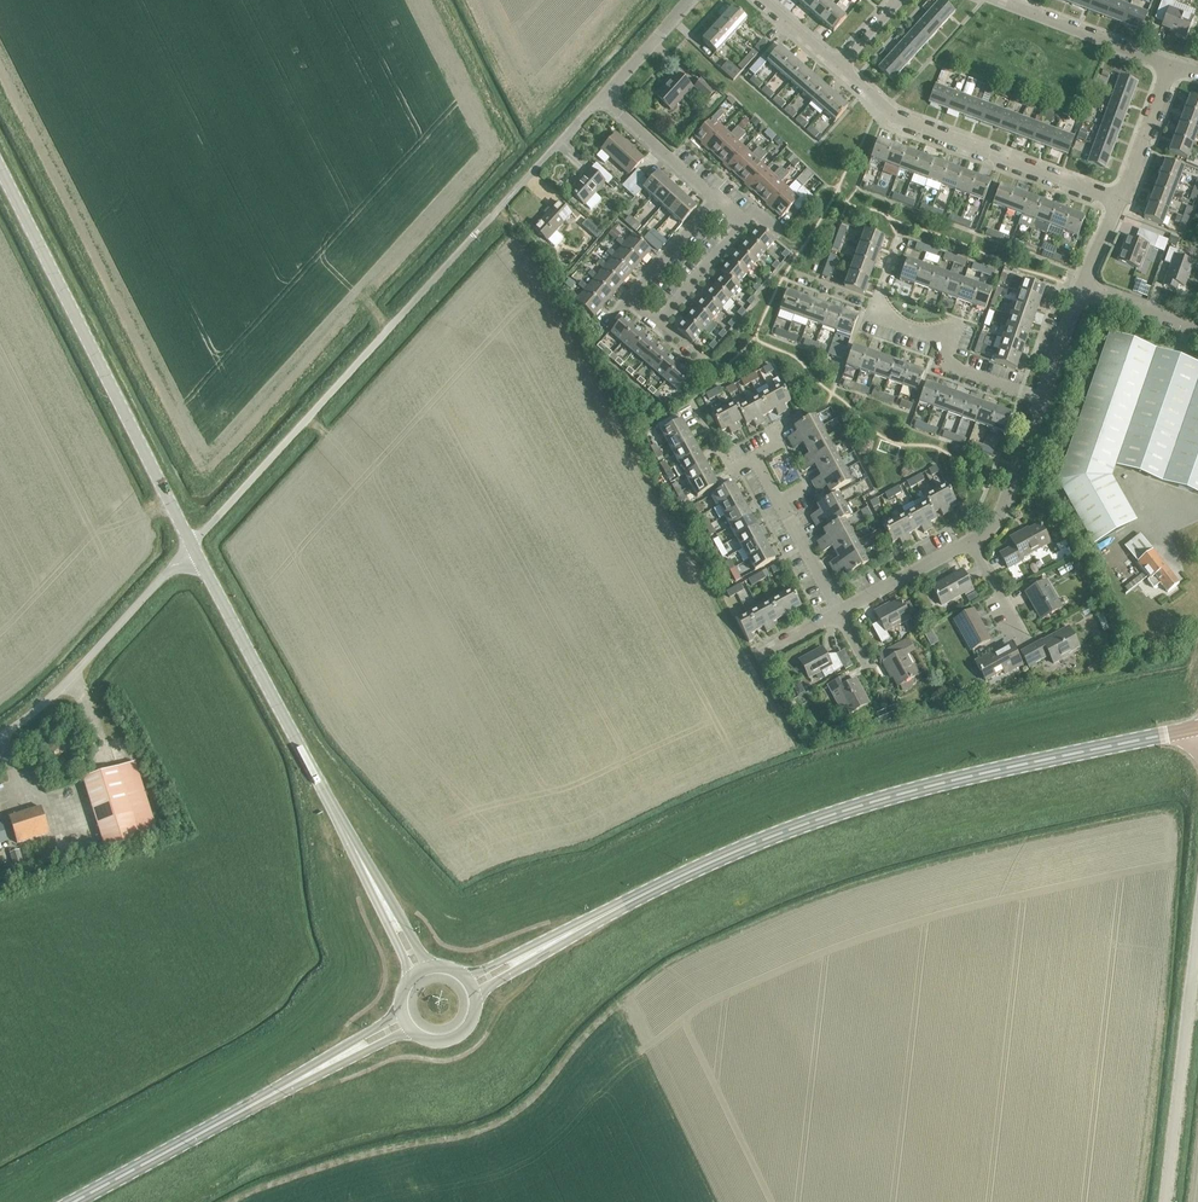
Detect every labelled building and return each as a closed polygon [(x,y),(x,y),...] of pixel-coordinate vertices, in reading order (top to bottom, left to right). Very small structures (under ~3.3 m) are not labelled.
[(820,0),(800,0),(798,2),(810,12),(820,0)] [(833,8),(824,0),(820,0),(810,12),(821,22),(833,8)] [(942,26),(954,12),(941,0),(940,0),(928,13),(942,26)] [(1092,0),(1073,0),(1071,4),(1088,11),(1092,0)] [(1112,0),(1092,0),(1088,11),(1105,18),(1112,0)] [(1129,6),(1113,0),(1112,0),(1105,18),(1123,24),(1129,6)] [(1185,38),(1192,18),(1171,9),(1174,2),(1170,0),(1162,0),(1154,18),(1164,22),(1162,27),(1175,32),(1175,34),(1185,38)] [(1129,6),(1123,24),(1140,31),(1147,13),(1129,6)] [(723,18),(736,30),(746,19),(733,7),(723,18)] [(833,8),(821,22),(832,32),(845,18),(833,8)] [(930,40),(942,26),(928,13),(915,27),(930,40)] [(725,41),(736,30),(723,18),(712,29),(725,41)] [(917,53),(930,40),(915,27),(903,40),(917,53)] [(715,53),(725,41),(712,29),(702,41),(715,53)] [(755,48),(759,52),(767,43),(763,39),(755,48)] [(905,67),(917,53),(903,40),(891,54),(905,67)] [(777,71),(790,57),(778,47),(770,57),(765,52),(749,71),(754,75),(766,61),(777,71)] [(745,59),(749,63),(757,54),(753,50),(745,59)] [(892,81),(905,67),(891,54),(878,68),(892,81)] [(789,81),(801,67),(790,57),(777,71),(789,81)] [(742,71),(749,63),(745,59),(738,67),(742,71)] [(720,69),(733,80),(740,72),(727,61),(720,69)] [(800,91),(812,77),(801,67),(789,81),(800,91)] [(655,96),(671,110),(691,87),(676,73),(655,96)] [(1113,92),(1131,99),(1137,82),(1119,75),(1113,92)] [(750,82),(758,89),(762,84),(754,77),(750,82)] [(767,77),(764,82),(774,90),(774,91),(784,99),(788,93),(767,77)] [(811,101),(824,87),(812,77),(800,91),(811,101)] [(695,87),(707,98),(713,92),(700,81),(695,87)] [(945,110),(952,91),(935,84),(928,103),(945,110)] [(761,92),(770,99),(774,95),(765,87),(761,92)] [(822,111),(835,97),(824,87),(811,101),(822,111)] [(963,116),(970,97),(952,91),(945,110),(963,116)] [(1124,116),(1131,99),(1113,92),(1107,110),(1124,116)] [(1197,115),(1197,98),(1190,95),(1185,109),(1197,115)] [(790,96),(785,102),(795,109),(799,104),(790,96)] [(772,101),(781,109),(785,104),(776,97),(772,101)] [(835,97),(822,111),(834,121),(846,107),(835,97)] [(980,122),(987,104),(970,97),(963,116),(980,122)] [(997,129),(1004,110),(987,104),(980,122),(997,129)] [(801,105),(796,111),(806,120),(811,115),(801,105)] [(783,111),(792,119),(796,114),(788,107),(783,111)] [(1197,130),(1197,115),(1185,109),(1179,124),(1197,131),(1197,130)] [(706,147),(723,128),(716,122),(724,114),(719,110),(694,136),(706,147)] [(1015,135),(1022,117),(1004,110),(997,129),(1015,135)] [(1118,134),(1124,116),(1107,110),(1100,127),(1118,134)] [(812,115),(807,122),(819,132),(825,126),(812,115)] [(795,121),(803,129),(808,124),(799,116),(795,121)] [(1032,142),(1039,123),(1022,117),(1015,135),(1032,142)] [(745,119),(738,126),(741,130),(748,122),(745,119)] [(1069,129),(1075,132),(1078,123),(1072,121),(1069,129)] [(1050,148),(1056,129),(1039,123),(1032,142),(1050,148)] [(1192,145),(1197,131),(1179,124),(1174,138),(1192,145)] [(806,131),(815,139),(819,134),(810,126),(806,131)] [(723,128),(706,147),(716,157),(741,130),(737,127),(730,135),(723,128)] [(1111,151),(1118,134),(1100,127),(1094,144),(1111,151)] [(1056,129),(1050,148),(1067,154),(1074,136),(1056,129)] [(727,167),(744,148),(738,142),(745,134),(741,130),(716,157),(727,167)] [(1077,138),(1085,141),(1087,136),(1079,132),(1077,138)] [(601,150),(628,175),(643,159),(615,134),(601,150)] [(1187,159),(1192,145),(1174,138),(1168,152),(1187,159)] [(884,163),(891,145),(877,140),(870,158),(884,163)] [(1105,168),(1111,151),(1094,144),(1087,162),(1105,168)] [(898,169),(905,150),(891,145),(884,163),(898,169)] [(738,177),(762,150),(759,147),(751,155),(744,148),(727,167),(738,177)] [(748,187),(766,168),(759,162),(766,154),(762,150),(738,177),(748,187)] [(912,174),(919,155),(905,150),(898,169),(912,174)] [(926,179),(933,161),(919,155),(912,174),(926,179)] [(1160,174),(1178,182),(1184,168),(1165,160),(1160,174)] [(940,185),(947,166),(933,161),(926,179),(940,185)] [(954,190),(961,171),(947,166),(940,185),(954,190)] [(759,197),(784,170),(780,167),(773,175),(766,168),(748,187),(759,197)] [(570,192),(584,205),(604,182),(589,169),(583,175),(584,176),(570,192)] [(770,207),(787,188),(781,182),(788,174),(784,170),(759,197),(770,207)] [(1088,170),(1087,175),(1100,179),(1101,173),(1088,170)] [(968,195),(975,177),(961,171),(954,190),(968,195)] [(643,177),(629,193),(634,198),(643,189),(652,197),(667,181),(657,172),(648,182),(643,177)] [(866,180),(888,189),(891,182),(869,173),(866,180)] [(1173,196),(1178,182),(1160,174),(1154,189),(1173,196)] [(975,177),(968,195),(982,201),(989,182),(975,177)] [(1009,178),(1005,186),(1021,193),(1025,185),(1009,178)] [(662,206),(677,190),(667,181),(652,197),(662,206)] [(873,193),(875,186),(865,183),(863,189),(865,190),(873,193)] [(895,185),(894,191),(910,195),(911,189),(895,185)] [(875,186),(873,193),(884,197),(887,191),(875,186)] [(1006,210),(1013,191),(999,186),(992,204),(1006,210)] [(787,188),(770,207),(781,217),(792,205),(798,210),(812,196),(801,187),(794,195),(787,188)] [(1197,193),(1197,189),(1193,188),(1189,200),(1195,202),(1197,193)] [(1167,210),(1173,196),(1154,189),(1149,203),(1167,210)] [(671,215),(686,199),(677,190),(662,206),(671,215)] [(1020,215),(1027,196),(1013,191),(1006,210),(1020,215)] [(901,204),(903,197),(894,193),(891,200),(901,204)] [(1034,220),(1041,202),(1027,196),(1020,215),(1034,220)] [(903,197),(901,204),(912,208),(915,201),(903,197)] [(686,199),(671,215),(681,224),(696,208),(686,199)] [(533,229),(547,241),(571,214),(558,202),(533,229)] [(1048,226),(1055,207),(1041,202),(1034,220),(1048,226)] [(1162,224),(1167,210),(1149,203),(1143,217),(1162,224)] [(929,214),(931,208),(922,204),(919,211),(929,214)] [(1183,216),(1188,218),(1192,209),(1187,206),(1183,216)] [(1062,231),(1069,212),(1055,207),(1048,226),(1062,231)] [(931,208),(929,214),(940,219),(943,212),(931,208)] [(1069,212),(1062,231),(1077,236),(1084,218),(1069,212)] [(957,225),(960,218),(950,215),(947,221),(957,225)] [(960,218),(957,225),(968,229),(973,217),(968,215),(966,221),(960,218)] [(627,225),(633,219),(629,216),(623,222),(627,225)] [(1184,230),(1188,218),(1183,216),(1182,219),(1176,217),(1174,223),(1179,226),(1179,228),(1184,230)] [(633,219),(627,225),(635,232),(641,226),(633,219)] [(836,237),(842,239),(846,228),(840,226),(836,237)] [(997,232),(995,239),(1007,244),(1009,237),(1008,236),(1009,232),(1003,231),(1005,227),(1001,226),(999,233),(997,232)] [(749,239),(765,252),(774,241),(759,227),(749,239)] [(608,234),(615,241),(621,234),(613,228),(608,234)] [(995,239),(997,232),(987,229),(985,235),(995,239)] [(1147,246),(1154,248),(1158,237),(1139,229),(1134,240),(1127,237),(1118,261),(1139,269),(1147,246)] [(652,236),(654,234),(650,231),(643,238),(647,242),(652,236)] [(859,245),(878,252),(884,238),(864,231),(859,245)] [(623,246),(641,261),(650,250),(632,234),(625,243),(619,238),(615,242),(621,247),(623,246)] [(652,236),(647,242),(658,251),(665,244),(654,234),(652,236)] [(838,250),(842,239),(836,237),(832,247),(838,250)] [(755,263),(765,252),(749,239),(740,250),(755,263)] [(1023,250),(1025,244),(1015,240),(1013,246),(1023,250)] [(925,252),(928,246),(917,243),(915,248),(925,252)] [(1025,244),(1023,250),(1034,254),(1037,248),(1025,244)] [(873,267),(878,252),(859,245),(854,260),(873,267)] [(631,272),(641,261),(623,246),(621,247),(616,254),(610,249),(606,253),(612,258),(613,257),(631,272)] [(928,246),(925,252),(936,256),(938,250),(928,246)] [(1178,284),(1184,286),(1192,262),(1175,256),(1177,251),(1169,248),(1164,262),(1171,264),(1163,285),(1176,290),(1178,284)] [(746,274),(755,263),(740,250),(731,260),(746,274)] [(780,255),(784,259),(789,254),(785,250),(780,255)] [(1051,261),(1054,254),(1043,250),(1041,257),(1051,261)] [(954,263),(956,257),(945,253),(943,259),(954,263)] [(975,253),(973,260),(985,264),(987,257),(975,253)] [(825,265),(832,268),(836,256),(829,254),(825,265)] [(1054,254),(1051,261),(1062,265),(1065,258),(1054,254)] [(613,257),(612,258),(606,265),(596,256),(593,259),(597,263),(596,264),(603,269),(604,268),(622,283),(631,272),(613,257)] [(956,257),(954,263),(965,267),(967,261),(956,257)] [(737,284),(746,274),(731,260),(721,272),(724,275),(724,274),(736,285),(737,284)] [(868,281),(873,267),(854,260),(849,274),(868,281)] [(914,284),(921,266),(906,260),(900,279),(914,284)] [(771,267),(775,270),(780,265),(776,261),(771,267)] [(982,273),(984,267),(973,263),(971,270),(982,273)] [(828,278),(832,268),(825,265),(821,276),(828,278)] [(928,290),(935,271),(921,266),(914,284),(928,290)] [(982,273),(979,280),(986,282),(988,276),(993,277),(995,271),(984,267),(982,273)] [(612,294),(622,283),(604,268),(603,269),(597,276),(587,268),(584,272),(593,280),(594,279),(612,294)] [(1143,281),(1146,274),(1139,270),(1135,277),(1143,281)] [(942,295),(949,276),(935,271),(928,290),(942,295)] [(761,278),(766,281),(770,275),(766,272),(761,278)] [(998,281),(1004,284),(1007,275),(1001,272),(998,281)] [(740,287),(737,284),(736,285),(724,274),(724,275),(715,285),(730,298),(740,287)] [(863,295),(868,281),(849,274),(844,288),(863,295)] [(956,300),(963,281),(949,276),(942,295),(956,300)] [(564,285),(571,290),(576,284),(569,279),(564,285)] [(603,305),(612,294),(594,279),(593,280),(587,287),(581,282),(578,286),(584,291),(585,290),(603,305)] [(1018,292),(1040,299),(1044,287),(1022,280),(1018,292)] [(970,305),(977,286),(963,281),(956,300),(970,305)] [(752,289),(756,292),(760,287),(757,283),(752,289)] [(1149,288),(1137,283),(1133,291),(1146,296),(1149,288)] [(721,309),(730,298),(715,285),(705,296),(721,309)] [(977,286),(970,305),(985,310),(992,291),(977,286)] [(993,296),(999,298),(1002,289),(996,287),(993,296)] [(593,317),(603,305),(585,290),(584,291),(578,298),(572,293),(568,297),(575,303),(576,301),(593,317)] [(794,316),(800,297),(786,292),(779,311),(794,316)] [(1036,311),(1040,299),(1018,292),(1014,303),(1036,311)] [(854,306),(817,294),(814,301),(851,314),(854,306)] [(711,320),(721,309),(705,296),(696,307),(711,320)] [(996,307),(999,298),(993,296),(990,305),(996,307)] [(746,302),(750,306),(755,300),(751,297),(746,302)] [(808,321),(815,302),(800,297),(794,316),(808,321)] [(822,326),(829,307),(815,302),(808,321),(822,326)] [(1032,323),(1036,311),(1014,303),(1010,315),(1032,323)] [(702,331),(711,320),(696,307),(687,318),(702,331)] [(836,332),(843,313),(829,307),(822,326),(836,332)] [(736,313),(740,317),(745,311),(741,308),(736,313)] [(985,319),(991,321),(994,313),(988,311),(985,319)] [(843,313),(836,332),(850,337),(857,318),(843,313)] [(1028,334),(1032,323),(1010,315),(1006,326),(1028,334)] [(621,343),(635,327),(624,318),(610,333),(621,343)] [(692,343),(702,331),(687,318),(677,330),(692,343)] [(727,325),(731,328),(735,322),(732,319),(727,325)] [(779,319),(777,325),(798,333),(801,326),(779,319)] [(988,331),(991,321),(985,319),(982,329),(988,331)] [(1024,346),(1028,334),(1006,326),(1002,338),(1024,346)] [(632,352),(646,337),(635,327),(621,343),(632,352)] [(785,339),(788,333),(776,329),(774,335),(785,339)] [(717,336),(721,339),(726,334),(722,330),(717,336)] [(788,333),(785,339),(795,343),(798,337),(788,333)] [(977,342),(983,344),(985,336),(980,334),(977,342)] [(1197,494),(1197,366),(1108,335),(1057,482),(1094,546),(1129,526),(1130,511),(1111,477),(1115,465),(1197,494)] [(643,362),(657,346),(646,337),(632,352),(643,362)] [(1024,346),(1002,338),(999,337),(997,342),(1000,343),(998,350),(1020,357),(1024,346)] [(813,349),(816,343),(805,339),(803,345),(813,349)] [(836,339),(834,344),(845,349),(847,344),(836,339)] [(708,346),(712,350),(717,345),(712,341),(708,346)] [(859,349),(924,370),(926,363),(862,342),(859,349)] [(979,354),(983,344),(977,342),(974,352),(979,354)] [(816,343),(813,349),(824,353),(826,347),(816,343)] [(654,371),(668,356),(657,346),(643,362),(654,371)] [(860,371),(867,352),(852,347),(845,366),(860,371)] [(603,352),(609,358),(612,353),(607,348),(603,352)] [(831,356),(842,360),(844,354),(833,350),(831,356)] [(1016,370),(1020,357),(998,350),(995,357),(992,356),(991,361),(1016,370)] [(874,376),(881,357),(867,352),(860,371),(874,376)] [(665,381),(679,365),(668,356),(654,371),(665,381)] [(614,362),(620,367),(624,362),(618,357),(614,362)] [(631,367),(638,365),(635,357),(628,359),(631,367)] [(888,381),(895,362),(881,357),(874,376),(888,381)] [(902,387),(909,368),(895,362),(888,381),(902,387)] [(762,368),(766,375),(773,371),(770,364),(762,368)] [(679,365),(665,381),(677,390),(690,375),(679,365)] [(625,371),(631,376),(634,372),(629,367),(625,371)] [(909,368),(902,387),(917,392),(923,373),(909,368)] [(747,376),(751,383),(758,379),(755,372),(747,376)] [(744,387),(751,383),(747,376),(740,380),(744,387)] [(636,381),(642,386),(645,382),(640,377),(636,381)] [(853,390),(855,384),(845,380),(842,386),(853,390)] [(895,393),(897,387),(881,382),(879,389),(895,393)] [(726,388),(730,395),(737,391),(733,384),(726,388)] [(855,384),(853,390),(868,395),(870,389),(855,384)] [(933,408),(940,389),(925,384),(918,403),(933,408)] [(769,391),(782,413),(786,411),(783,406),(790,402),(781,385),(769,391)] [(712,390),(716,397),(723,393),(720,386),(712,390)] [(647,391),(653,396),(657,392),(651,387),(647,391)] [(903,389),(900,395),(911,401),(914,394),(903,389)] [(947,413),(954,394),(940,389),(933,408),(947,413)] [(709,400),(716,397),(712,390),(705,394),(709,400)] [(881,400),(884,393),(873,390),(871,396),(881,400)] [(778,416),(782,413),(769,391),(759,397),(768,414),(775,410),(778,416)] [(884,393),(881,400),(892,404),(894,397),(884,393)] [(961,418),(968,399),(954,394),(947,413),(961,418)] [(658,400),(664,405),(668,401),(662,396),(658,400)] [(761,418),(768,414),(759,397),(748,403),(760,425),(764,423),(761,418)] [(975,423),(982,404),(968,399),(961,418),(975,423)] [(899,406),(910,410),(912,404),(901,400),(899,406)] [(743,421),(737,409),(734,403),(723,409),(735,432),(739,429),(736,424),(743,421)] [(756,428),(760,425),(748,403),(737,409),(743,421),(746,426),(753,422),(756,428)] [(989,428),(996,409),(982,404),(975,423),(989,428)] [(731,434),(735,432),(723,409),(712,416),(721,432),(728,429),(731,434)] [(996,409),(989,428),(1003,434),(1011,415),(996,409)] [(790,444),(823,426),(822,424),(819,425),(814,416),(794,427),(797,433),(787,438),(790,444)] [(667,443),(687,432),(681,421),(661,432),(667,443)] [(924,431),(927,425),(916,421),(914,427),(924,431)] [(927,425),(924,431),(935,435),(938,429),(927,425)] [(806,449),(826,438),(821,429),(824,428),(823,426),(790,444),(793,449),(803,444),(806,449)] [(952,441),(955,435),(941,430),(939,436),(952,441)] [(673,454),(693,443),(687,432),(667,443),(673,454)] [(955,435),(952,441),(963,445),(965,439),(955,435)] [(802,465),(835,448),(834,446),(831,447),(826,438),(806,449),(809,455),(799,460),(802,465)] [(981,451),(983,445),(972,441),(970,447),(981,451)] [(679,465),(699,454),(693,443),(673,454),(679,465)] [(983,445),(981,451),(991,455),(994,449),(983,445)] [(659,448),(653,451),(657,459),(663,456),(659,448)] [(818,471),(838,460),(833,451),(836,450),(835,448),(802,465),(805,471),(814,466),(818,471)] [(685,475),(705,464),(699,454),(679,465),(685,475)] [(814,487),(847,470),(846,467),(843,469),(838,460),(818,471),(821,477),(811,482),(814,487)] [(664,473),(670,470),(665,461),(659,464),(664,473)] [(691,486),(711,475),(705,464),(685,475),(691,486)] [(928,469),(932,475),(938,472),(935,465),(928,469)] [(670,470),(664,473),(669,481),(674,478),(670,470)] [(847,470),(814,487),(817,493),(826,487),(830,493),(850,482),(845,473),(848,472),(847,470)] [(913,477),(917,484),(924,480),(920,474),(913,477)] [(711,475),(691,486),(697,497),(717,486),(711,475)] [(910,488),(917,484),(913,477),(906,481),(910,488)] [(676,494),(681,491),(677,483),(672,485),(676,494)] [(718,506),(739,495),(733,484),(712,495),(718,506)] [(934,491),(947,514),(951,511),(948,506),(955,502),(946,485),(934,491)] [(891,489),(895,496),(902,493),(898,486),(891,489)] [(888,500),(895,496),(891,489),(884,493),(888,500)] [(681,491),(676,494),(681,502),(686,499),(681,491)] [(942,516),(947,514),(934,491),(923,498),(926,503),(933,514),(939,511),(942,516)] [(813,522),(846,504),(845,502),(842,504),(837,494),(816,506),(820,511),(810,517),(813,522)] [(724,517),(745,506),(739,495),(718,506),(724,517)] [(869,502),(873,509),(880,505),(876,498),(869,502)] [(693,505),(698,514),(703,511),(698,502),(693,505)] [(936,519),(933,514),(926,503),(915,509),(928,531),(932,529),(929,523),(936,519)] [(828,528),(844,520),(849,517),(844,508),(847,506),(846,504),(813,522),(816,527),(826,522),(828,528)] [(730,528),(751,516),(745,506),(724,517),(730,528)] [(923,533),(928,531),(915,509),(905,515),(914,532),(920,528),(923,533)] [(907,535),(914,532),(905,515),(894,521),(906,543),(910,541),(907,535)] [(705,527),(711,525),(706,516),(701,519),(705,527)] [(736,538),(757,527),(751,516),(730,528),(736,538)] [(819,547),(852,529),(851,527),(848,529),(844,520),(828,528),(823,530),(826,537),(816,542),(819,547)] [(901,545),(906,543),(894,521),(882,527),(892,544),(899,540),(901,545)] [(1021,557),(1050,542),(1040,523),(1022,533),(1021,531),(1010,537),(1014,546),(1000,554),(1007,567),(1023,559),(1021,557)] [(711,525),(705,527),(710,536),(715,533),(711,525)] [(742,549),(763,538),(757,527),(736,538),(742,549)] [(835,553),(855,542),(851,533),(853,531),(852,529),(819,547),(822,553),(832,547),(835,553)] [(1167,593),(1178,584),(1140,534),(1124,547),(1150,579),(1147,581),(1153,588),(1160,583),(1167,593)] [(717,549),(723,546),(718,538),(712,541),(717,549)] [(748,560),(769,549),(763,538),(742,549),(748,560)] [(831,569),(864,551),(863,549),(860,551),(855,542),(835,553),(838,558),(828,564),(831,569)] [(723,546),(717,549),(722,558),(727,555),(723,546)] [(769,549),(748,560),(754,571),(775,560),(769,549)] [(864,551),(831,569),(834,574),(844,569),(847,575),(868,564),(863,555),(865,553),(864,551)] [(740,558),(735,560),(740,571),(745,569),(740,558)] [(729,571),(735,568),(730,559),(724,562),(729,571)] [(770,568),(773,574),(780,570),(776,564),(770,568)] [(735,568),(729,571),(735,582),(741,579),(735,568)] [(755,576),(758,582),(762,589),(769,585),(762,572),(755,576)] [(965,594),(973,590),(964,573),(947,582),(945,579),(931,587),(941,605),(964,592),(965,594)] [(751,586),(758,582),(755,576),(748,580),(751,586)] [(1025,592),(1040,620),(1061,608),(1046,581),(1025,592)] [(733,588),(736,594),(744,590),(740,584),(733,588)] [(729,598),(736,594),(733,588),(726,592),(729,598)] [(780,596),(792,619),(796,617),(793,611),(800,607),(791,590),(780,596)] [(788,621),(792,619),(780,596),(769,602),(778,619),(785,616),(788,621)] [(909,602),(903,605),(900,601),(885,609),(884,607),(875,612),(880,621),(872,625),(881,643),(890,638),(885,630),(909,617),(909,616),(915,612),(909,602)] [(772,623),(778,619),(769,602),(758,608),(770,631),(775,628),(772,623)] [(1104,602),(1096,605),(1101,622),(1109,619),(1104,602)] [(766,633),(770,631),(758,608),(747,614),(756,631),(763,628),(766,633)] [(954,620),(971,651),(990,641),(973,610),(954,620)] [(750,635),(756,631),(747,614),(736,620),(748,643),(753,640),(750,635)] [(1052,665),(1067,657),(1065,655),(1078,648),(1068,628),(1020,653),(1029,670),(1035,666),(1034,664),(1048,656),(1052,665)] [(893,657),(883,663),(896,688),(899,686),(903,693),(912,687),(909,681),(916,677),(904,655),(914,650),(908,639),(889,649),(893,657)] [(1004,675),(1021,666),(1011,647),(995,656),(993,653),(975,663),(985,682),(1002,673),(1004,675)] [(836,654),(827,659),(821,649),(799,661),(809,679),(830,667),(833,673),(843,668),(836,654)] [(855,680),(847,684),(844,677),(828,686),(842,711),(847,708),(850,714),(868,704),(855,680)] [(53,751),(71,736),(66,731),(48,746),(53,751)] [(157,832),(135,763),(83,779),(105,849),(157,832)] [(9,818),(16,844),(49,833),(41,808),(9,818)]
